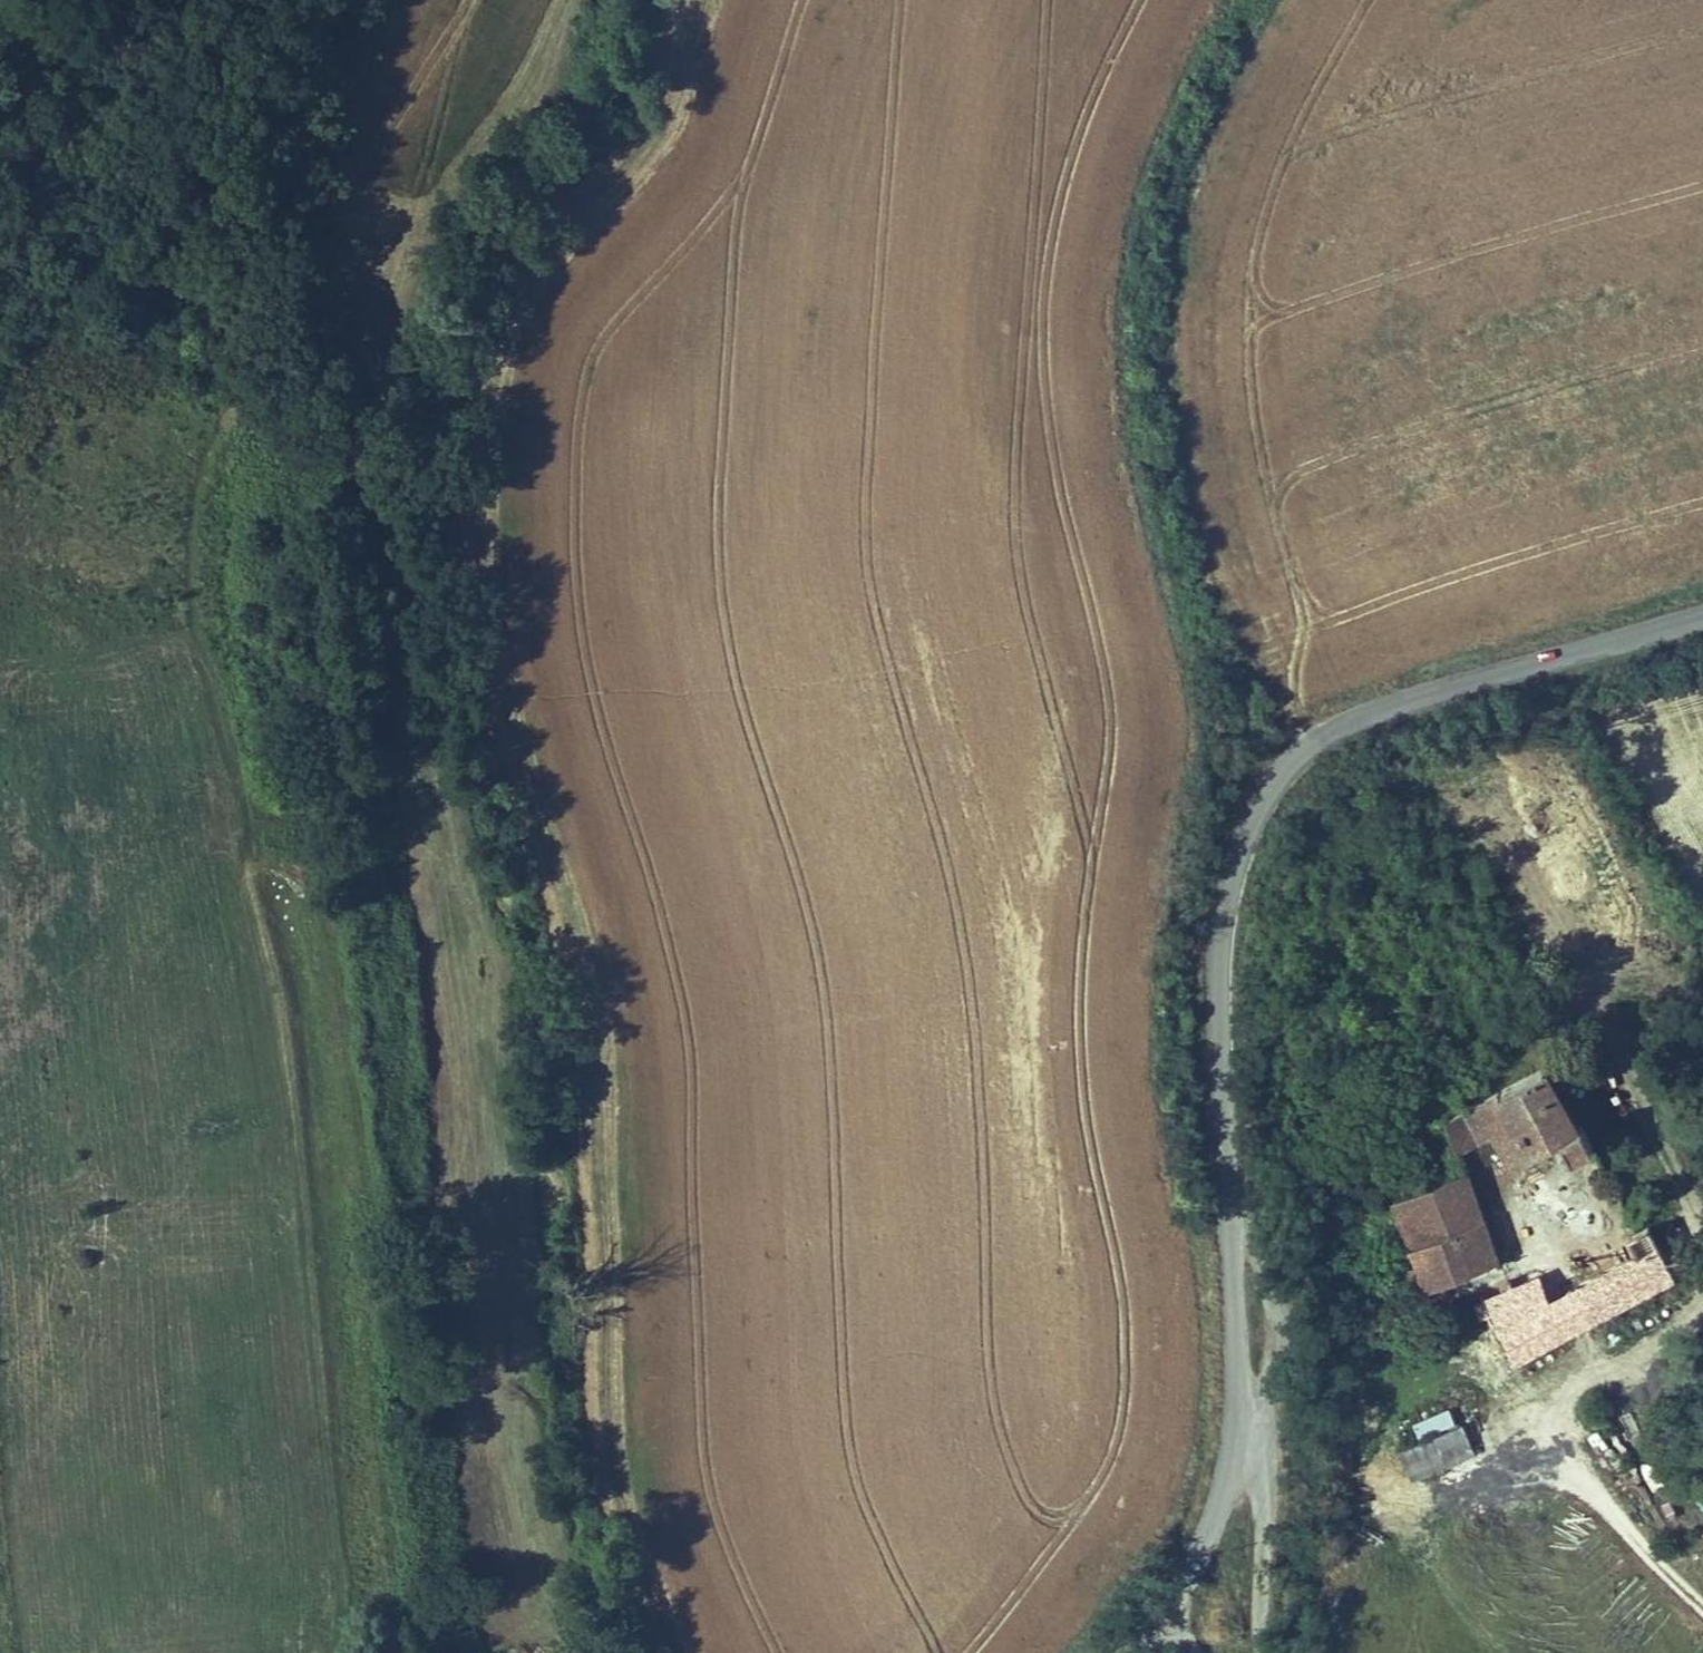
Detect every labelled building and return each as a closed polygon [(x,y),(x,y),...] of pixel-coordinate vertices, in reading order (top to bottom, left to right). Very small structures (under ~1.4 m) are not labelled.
[(1546,1071),(1478,1106),(1498,1139),(1518,1170),(1558,1145),(1570,1138),(1580,1155),(1599,1143),(1587,1123),(1579,1128),(1546,1071)] [(1453,1119),(1468,1161),(1498,1139),(1478,1106),(1453,1119)] [(1468,1161),(1453,1119),(1383,1156),(1422,1261),(1399,1270),(1405,1289),(1501,1255),(1468,1161)] [(1569,1162),(1580,1155),(1570,1138),(1558,1145),(1569,1162)] [(1652,1237),(1629,1246),(1635,1264),(1572,1293),(1590,1328),(1676,1293),(1652,1237)] [(1548,1303),(1534,1275),(1490,1294),(1475,1297),(1478,1309),(1490,1303),(1514,1360),(1566,1339),(1548,1303)] [(1572,1293),(1548,1303),(1566,1339),(1590,1328),(1572,1293)] [(1419,1432),(1457,1421),(1452,1405),(1414,1415),(1419,1432)] [(1458,1426),(1397,1454),(1411,1484),(1472,1456),(1458,1426)]
